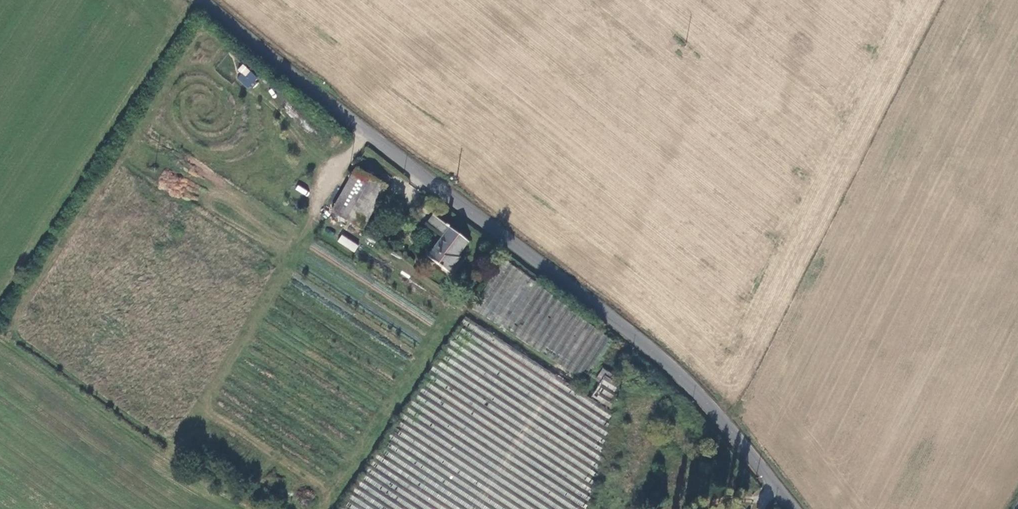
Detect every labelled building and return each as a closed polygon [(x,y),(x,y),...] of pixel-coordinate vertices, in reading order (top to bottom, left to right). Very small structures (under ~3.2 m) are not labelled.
[(234,77),(249,89),(258,77),(244,66),(234,77)] [(331,212),(345,220),(368,176),(355,169),(331,212)] [(387,187),(368,176),(345,220),(363,231),(387,187)] [(469,241),(433,215),(426,224),(443,237),(427,257),(449,273),(460,258),(458,256),(469,241)] [(354,253),(359,245),(341,234),(337,241),(354,253)] [(561,322),(570,299),(514,275),(513,277),(508,275),(488,322),(562,353),(568,338),(558,334),(562,323),(561,322)] [(593,397),(609,408),(618,394),(616,393),(620,387),(611,379),(613,376),(604,370),(597,380),(600,384),(593,397)]
